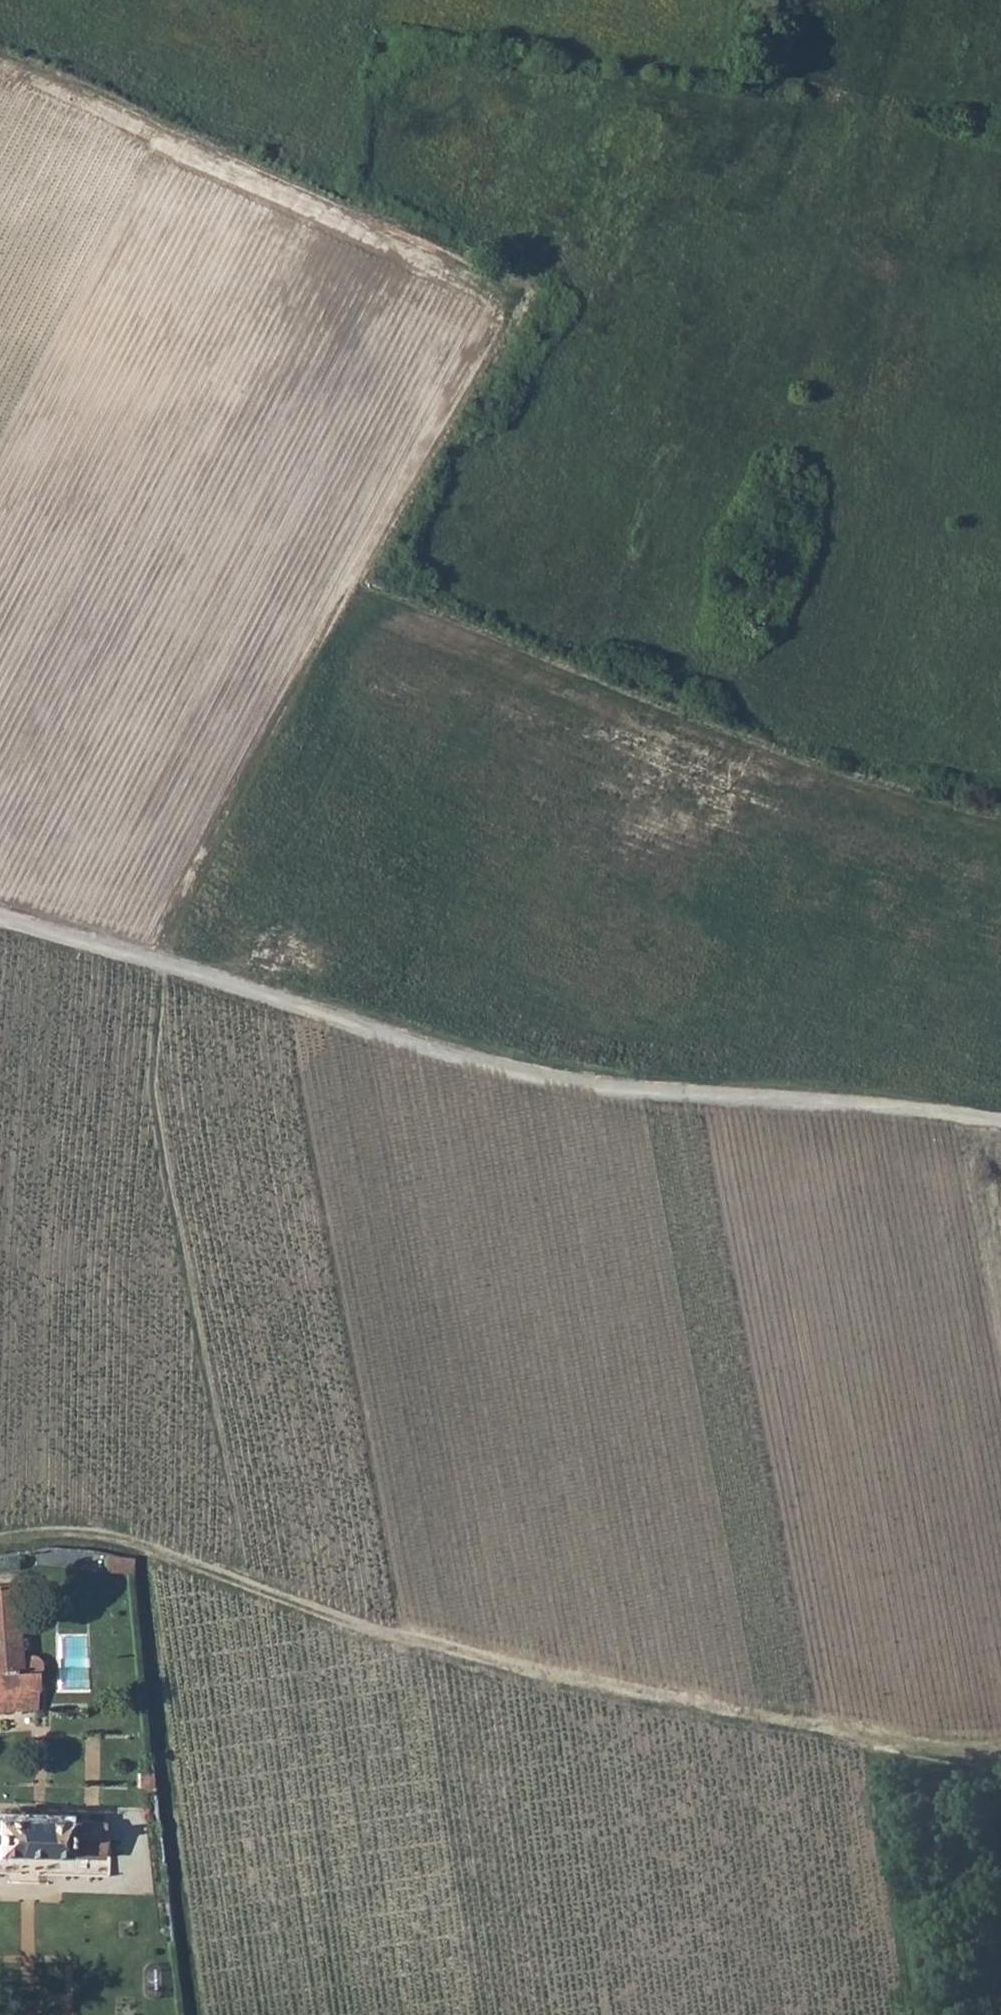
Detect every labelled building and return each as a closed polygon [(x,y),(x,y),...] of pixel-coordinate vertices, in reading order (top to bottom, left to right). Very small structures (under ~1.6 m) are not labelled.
[(20,1654),(12,1582),(0,1583),(0,1672),(21,1671),(17,1668),(16,1665),(16,1662),(16,1659),(18,1656),(20,1654)] [(0,1672),(0,1708),(34,1706),(33,1690),(31,1671),(34,1669),(35,1666),(36,1664),(36,1661),(36,1659),(35,1656),(33,1654),(30,1652),(26,1652),(22,1652),(20,1654),(18,1656),(16,1659),(16,1662),(16,1665),(17,1668),(21,1671),(0,1672)] [(139,1773),(139,1787),(156,1787),(154,1774),(139,1773)] [(19,1853),(36,1854),(48,1854),(65,1854),(66,1820),(0,1817),(0,1852),(19,1853)]
